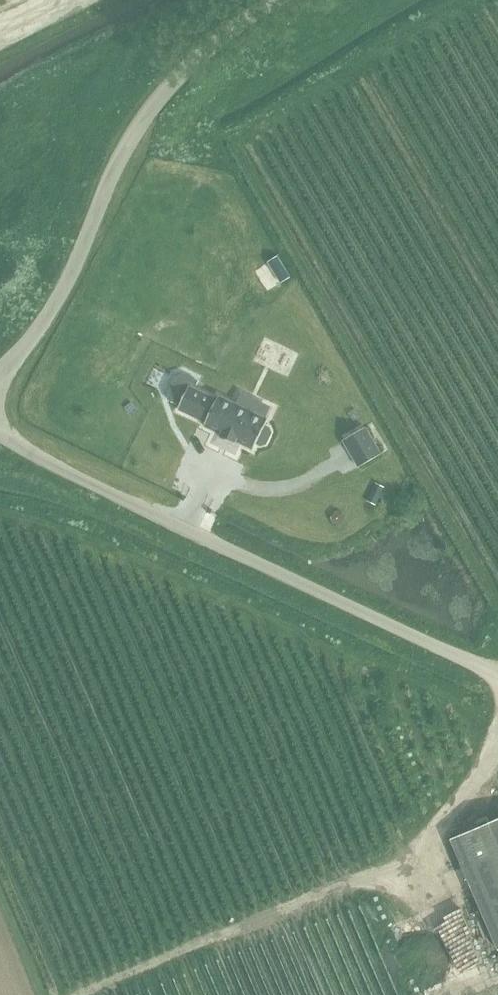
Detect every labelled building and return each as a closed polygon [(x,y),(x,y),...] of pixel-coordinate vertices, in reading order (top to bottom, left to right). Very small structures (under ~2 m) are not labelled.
[(277,256),(267,262),(280,283),(290,277),(277,256)] [(176,375),(167,394),(169,400),(180,405),(178,409),(205,423),(204,426),(221,434),(220,437),(234,444),(236,442),(253,450),(256,444),(261,446),(266,444),(271,433),(269,428),(265,426),(268,419),(218,396),(217,399),(194,389),(198,381),(182,374),(176,375)] [(366,427),(344,439),(359,466),(381,454),(366,427)] [(375,483),(367,501),(376,505),(384,486),(375,483)] [(452,839),(497,947),(497,819),(452,839)]
